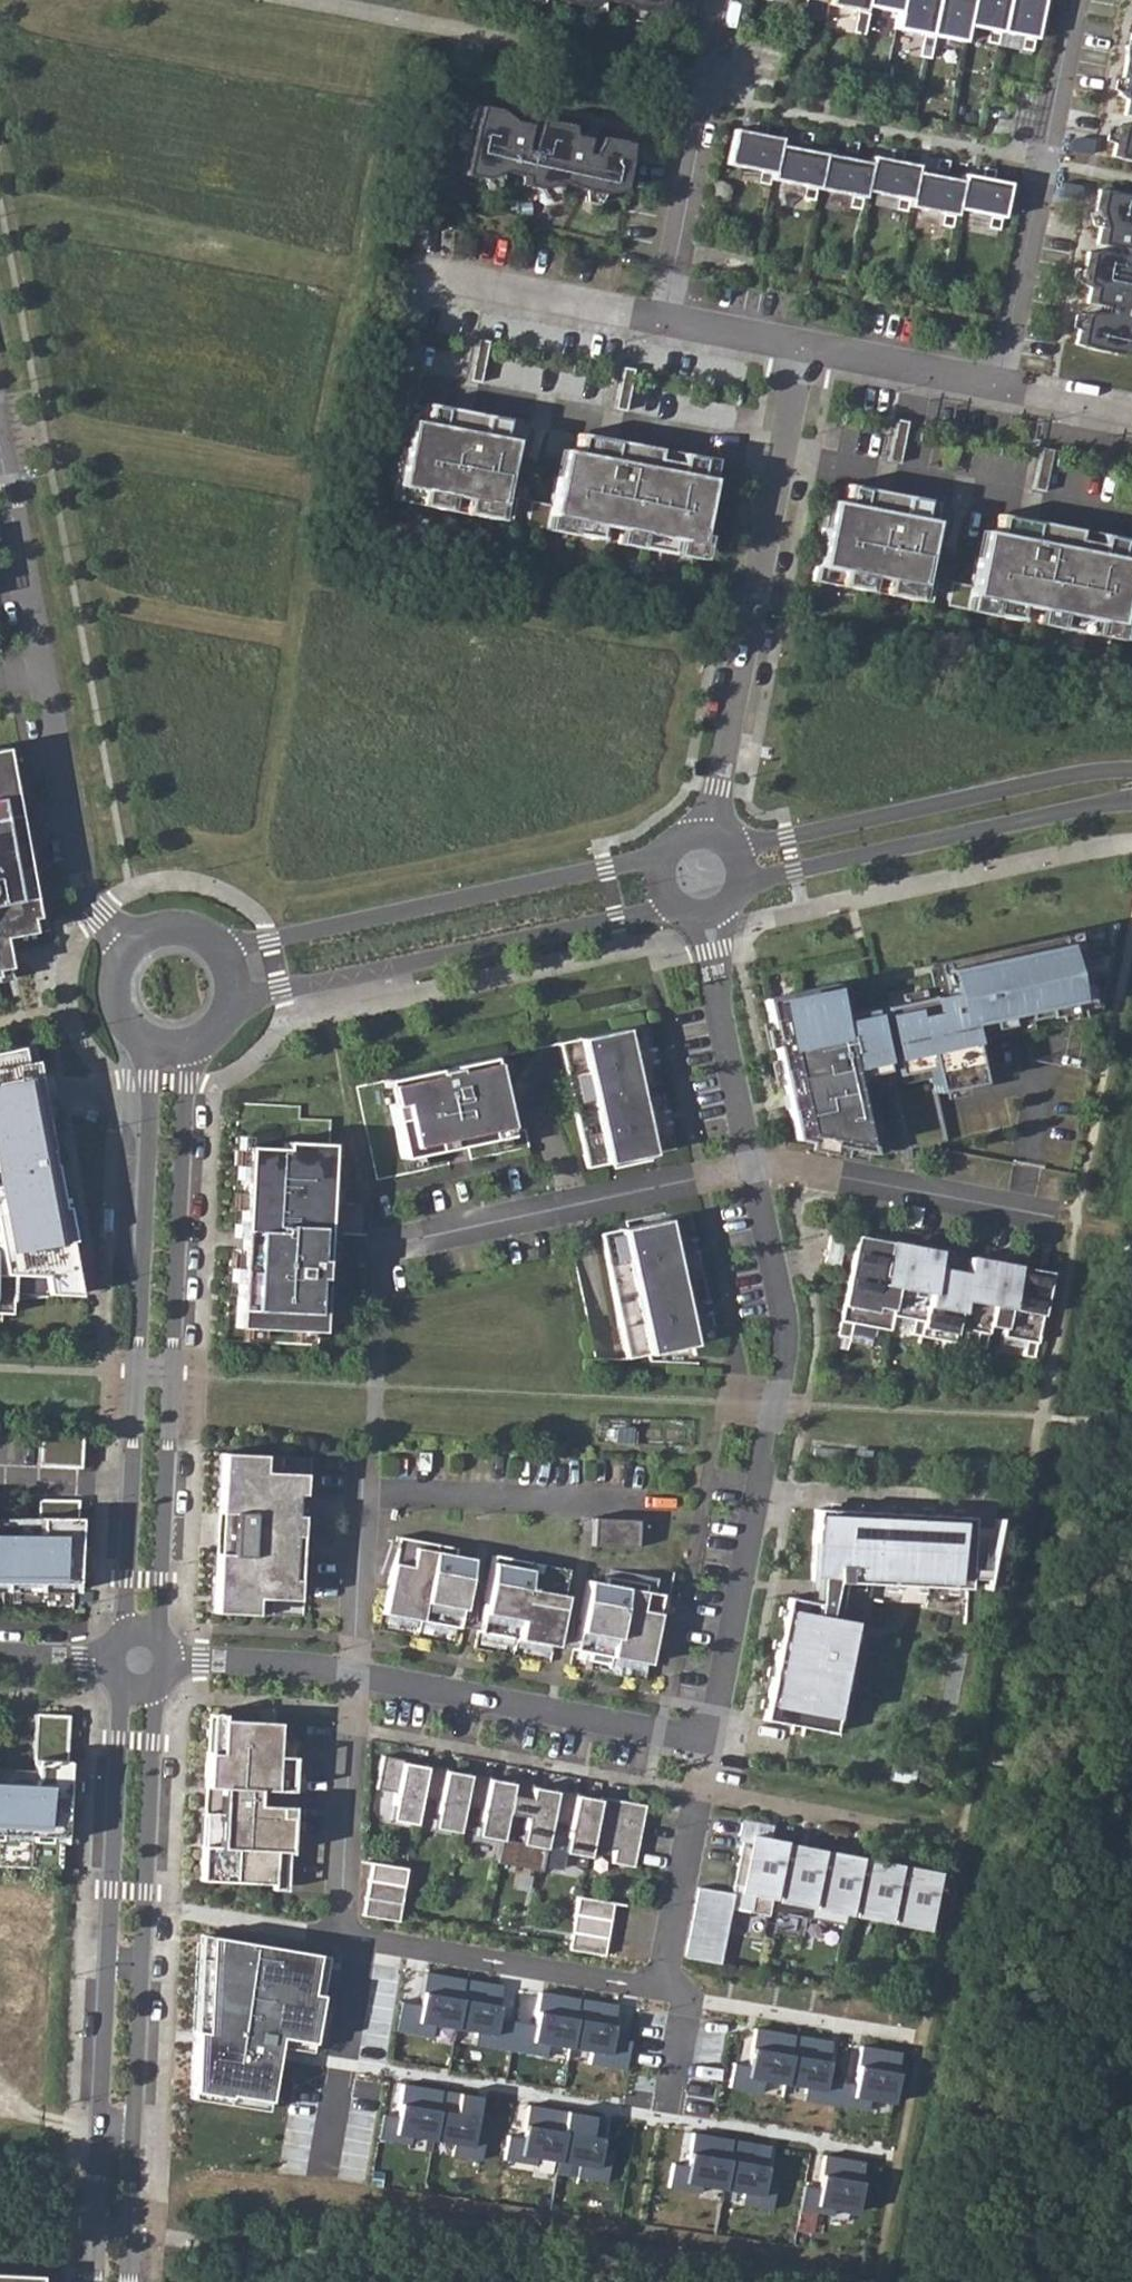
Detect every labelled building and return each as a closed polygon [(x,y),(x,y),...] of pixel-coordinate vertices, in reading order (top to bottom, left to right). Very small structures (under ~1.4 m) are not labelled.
[(624,4),(623,8),(643,12),(661,9),(663,0),(602,0),(624,4)] [(827,4),(857,10),(852,32),(863,34),(867,13),(861,12),(862,6),(896,13),(893,28),(922,34),(918,56),(929,58),(933,35),(962,41),(965,25),(986,29),(984,41),(996,44),(998,32),(1022,36),(1019,47),(1030,50),(1040,0),(828,0),(827,4)] [(1124,47),(1126,60),(1119,93),(1129,98),(1125,116),(1131,117),(1131,44),(1124,47)] [(471,125),(462,175),(482,179),(501,171),(521,176),(523,185),(538,189),(559,182),(581,189),(600,193),(620,189),(625,143),(597,138),(588,153),(581,152),(583,137),(568,135),(568,125),(536,120),(527,149),(521,148),(524,122),(507,120),(496,109),(475,106),(471,125)] [(751,134),(730,130),(724,165),(758,171),(756,183),(767,185),(768,180),(803,186),(801,197),(812,200),(814,188),(848,195),(846,206),(858,209),(862,192),(896,198),(894,208),(904,210),(905,206),(941,213),(939,225),(950,227),(953,209),(989,215),(986,226),(997,228),(1006,182),(991,179),(992,170),(981,168),(979,177),(960,173),(958,181),(913,172),(915,165),(899,162),(901,151),(890,149),(888,160),(868,156),(867,162),(775,145),(777,139),(762,136),(764,126),(753,123),(751,134)] [(1115,156),(1131,160),(1131,125),(1120,126),(1115,156)] [(811,134),(799,131),(797,141),(809,144),(811,134)] [(856,143),(845,140),(843,151),(854,153),(856,143)] [(948,161),(937,158),(935,169),(946,171),(948,161)] [(1075,344),(1121,355),(1130,342),(1131,334),(1131,196),(1098,190),(1094,209),(1099,227),(1095,244),(1086,252),(1081,283),(1090,287),(1087,303),(1102,307),(1100,312),(1081,313),(1075,344)] [(958,337),(938,332),(935,344),(955,349),(958,337)] [(419,425),(405,494),(431,500),(429,511),(457,517),(460,502),(475,506),(472,519),(507,526),(524,447),(519,446),(523,426),(437,408),(433,428),(419,425)] [(559,520),(556,535),(609,545),(611,532),(630,536),(627,548),(680,558),(682,546),(688,547),(685,560),(712,567),(716,543),(712,542),(728,462),(689,455),(685,468),(662,464),(665,449),(575,432),(566,479),(554,477),(547,517),(559,520)] [(821,526),(810,582),(877,596),(879,583),(895,585),(893,599),(932,607),(949,528),(941,527),(945,504),(844,483),(835,529),(821,526)] [(974,557),(965,607),(1017,618),(1020,605),(1041,609),(1038,623),(1095,634),(1098,619),(1115,623),(1131,539),(1096,532),(1094,545),(1073,541),(1075,529),(996,513),(986,560),(974,557)] [(28,930),(26,919),(34,916),(25,863),(18,865),(8,816),(15,814),(10,798),(4,799),(0,777),(0,939),(28,930)] [(1114,921),(765,998),(795,1138),(819,1142),(835,1133),(838,1146),(882,1153),(942,1139),(933,1086),(975,1080),(968,1030),(1101,1002),(1114,921)] [(624,1028),(559,1042),(586,1168),(651,1154),(624,1028)] [(7,1314),(9,1275),(40,1276),(43,1293),(76,1295),(50,1164),(47,1164),(45,1151),(48,1151),(28,1045),(0,1051),(0,1313),(7,1314)] [(436,1069),(384,1080),(401,1158),(507,1135),(490,1057),(451,1066),(452,1067),(436,1071),(436,1069)] [(330,1138),(330,1117),(298,1116),(297,1138),(330,1138)] [(281,1148),(244,1146),(236,1327),(319,1332),(321,1277),(318,1276),(319,1263),(322,1263),(328,1143),(282,1141),(281,1148)] [(688,1212),(669,1216),(681,1268),(700,1263),(688,1212)] [(665,1219),(600,1233),(627,1359),(692,1345),(665,1219)] [(889,1242),(855,1236),(836,1335),(849,1337),(852,1323),(888,1329),(891,1314),(913,1319),(910,1334),(921,1335),(923,1327),(955,1333),(957,1326),(978,1331),(975,1346),(985,1348),(990,1326),(1004,1328),(1002,1336),(1026,1340),(1023,1356),(1033,1357),(1049,1272),(1015,1266),(1009,1298),(995,1296),(1001,1263),(967,1257),(960,1299),(953,1298),(958,1272),(941,1268),(944,1252),(903,1245),(897,1277),(883,1274),(889,1242)] [(954,1340),(943,1339),(941,1355),(951,1356),(954,1340)] [(81,1434),(39,1432),(37,1465),(79,1467),(81,1434)] [(261,1455),(219,1454),(216,1513),(219,1513),(217,1555),(221,1555),(220,1576),(214,1576),(212,1613),(267,1616),(268,1599),(294,1600),(295,1579),(289,1579),(291,1536),(297,1536),(298,1516),(292,1515),(293,1494),(299,1495),(300,1474),(274,1473),(260,1472),(261,1455)] [(37,1501),(36,1534),(0,1534),(0,1582),(73,1583),(78,1501),(37,1501)] [(970,1516),(814,1509),(811,1580),(820,1581),(813,1616),(784,1610),(763,1719),(833,1733),(854,1624),(836,1620),(843,1582),(966,1588),(970,1516)] [(636,1520),(592,1519),(591,1546),(635,1548),(636,1520)] [(454,1548),(396,1538),(389,1576),(382,1614),(456,1628),(469,1559),(453,1556),(454,1548)] [(566,1570),(491,1555),(477,1632),(551,1646),(566,1570)] [(603,1583),(585,1580),(572,1650),(647,1664),(660,1594),(642,1591),(644,1582),(609,1577),(604,1576),(603,1583)] [(473,1613),(466,1612),(464,1626),(471,1627),(473,1613)] [(569,1631),(562,1630),(559,1644),(566,1645),(569,1631)] [(34,1714),(30,1784),(0,1783),(0,1866),(59,1868),(67,1716),(34,1714)] [(271,1790),(273,1755),(274,1723),(219,1720),(217,1754),(205,1753),(203,1787),(207,1788),(206,1814),(218,1815),(217,1847),(200,1846),(199,1881),(271,1884),(273,1851),(285,1852),(287,1805),(270,1804),(271,1790)] [(632,1867),(644,1806),(600,1797),(599,1800),(575,1796),(576,1792),(556,1789),(555,1792),(532,1788),(533,1784),(513,1781),(512,1784),(489,1780),(490,1777),(470,1772),(469,1776),(446,1772),(446,1768),(426,1765),(426,1768),(402,1764),(403,1760),(383,1757),(377,1789),(396,1793),(391,1820),(414,1825),(420,1797),(438,1802),(434,1828),(458,1833),(463,1806),(482,1809),(477,1836),(501,1841),(507,1814),(526,1817),(521,1845),(545,1849),(550,1822),(569,1826),(564,1853),(588,1858),(590,1845),(614,1850),(612,1864),(632,1867)] [(897,1915),(926,1920),(933,1883),(920,1880),(920,1878),(904,1875),(894,1873),(894,1875),(881,1873),(881,1871),(864,1868),(855,1866),(854,1868),(841,1865),(842,1863),(825,1860),(817,1859),(817,1861),(803,1859),(803,1856),(787,1853),(778,1852),(778,1853),(765,1851),(768,1838),(771,1825),(740,1820),(736,1840),(741,1841),(731,1893),(697,1887),(684,1957),(719,1963),(733,1884),(741,1886),(752,1888),(751,1895),(748,1911),(767,1915),(771,1890),(780,1892),(809,1897),(818,1900),(847,1905),(858,1907),(886,1912),(897,1915)] [(406,1869),(371,1863),(362,1916),(398,1923),(406,1869)] [(614,1904),(579,1897),(569,1951),(604,1956),(614,1904)] [(209,1930),(185,2100),(266,2111),(276,2037),(310,2045),(325,1952),(209,1930)] [(456,2027),(463,1977),(424,1971),(419,2004),(404,2002),(400,2029),(431,2035),(432,2024),(456,2027)] [(517,1985),(463,1977),(456,2027),(477,2028),(476,2043),(512,2047),(515,2019),(517,1985)] [(569,2046),(579,1996),(542,1990),(537,2023),(515,2019),(512,2047),(547,2053),(549,2043),(569,2046)] [(611,2035),(616,2002),(579,1996),(569,2046),(593,2049),(590,2063),(626,2068),(631,2039),(611,2035)] [(785,2083),(792,2033),(755,2027),(750,2060),(736,2058),(731,2085),(761,2091),(763,2080),(785,2083)] [(792,2033),(785,2083),(806,2085),(804,2099),(835,2104),(838,2077),(826,2075),(831,2039),(792,2033)] [(892,2097),(899,2049),(859,2041),(854,2078),(838,2077),(835,2104),(866,2109),(868,2094),(892,2097)] [(430,2137),(440,2087),(403,2082),(398,2114),(383,2113),(379,2139),(408,2146),(411,2134),(430,2137)] [(478,2092),(440,2087),(430,2137),(453,2141),(451,2153),(481,2158),(488,2128),(473,2126),(478,2092)] [(557,2159),(564,2108),(528,2104),(523,2136),(509,2135),(504,2162),(534,2168),(536,2156),(557,2159)] [(606,2115),(564,2108),(557,2159),(581,2162),(578,2177),(607,2180),(610,2159),(601,2156),(606,2115)] [(721,2188),(728,2137),(691,2131),(686,2163),(672,2162),(667,2189),(697,2195),(699,2184),(721,2188)] [(770,2143),(728,2137),(721,2188),(745,2190),(742,2205),(771,2209),(774,2187),(764,2185),(770,2143)] [(851,2208),(861,2159),(824,2153),(819,2186),(805,2184),(800,2211),(830,2217),(832,2206),(851,2208)]
